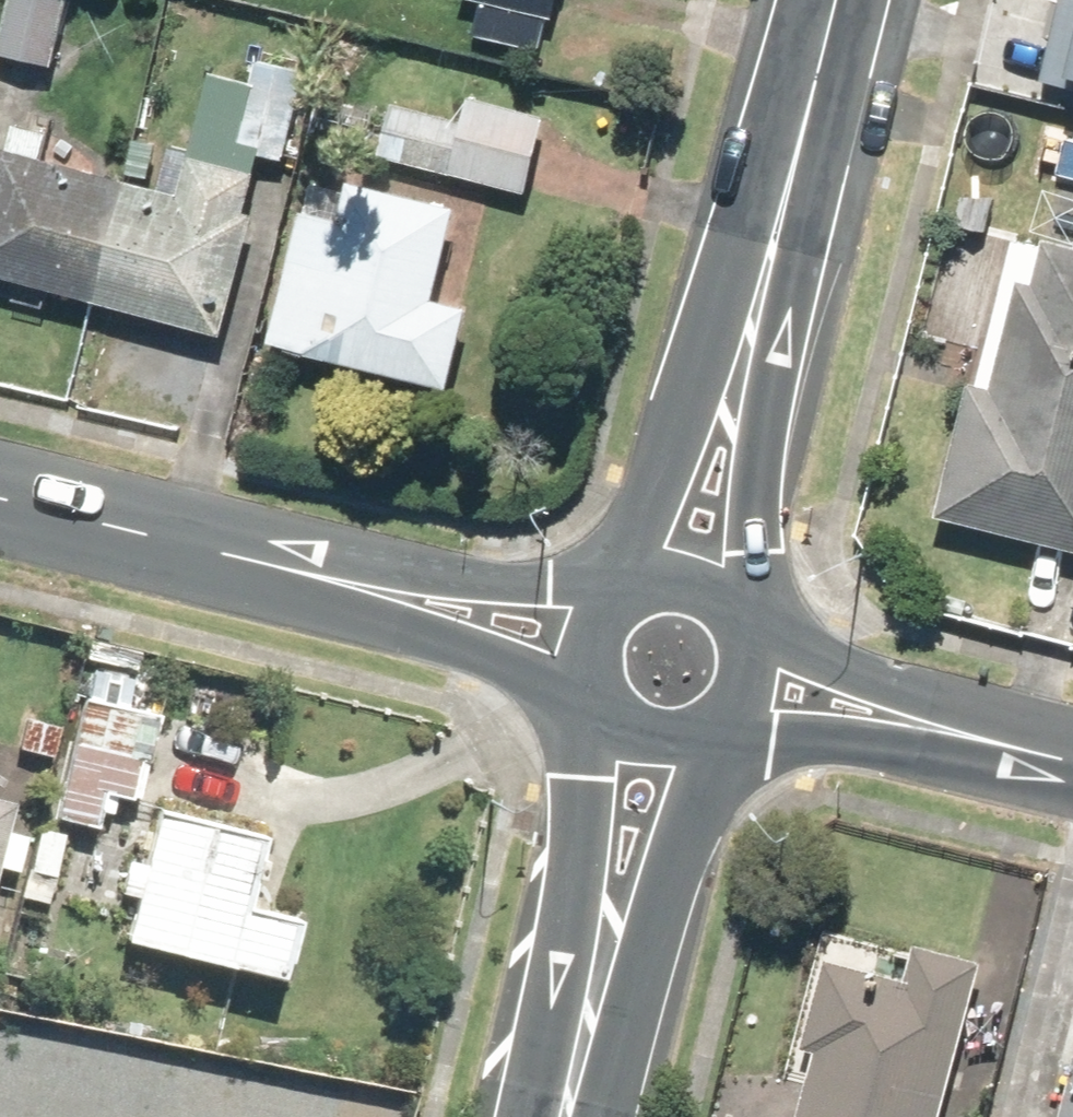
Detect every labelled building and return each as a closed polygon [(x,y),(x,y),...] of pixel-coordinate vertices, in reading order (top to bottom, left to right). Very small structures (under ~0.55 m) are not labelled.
[(6,51),(57,65),(74,0),(19,0),(6,51)] [(489,1),(482,30),(555,48),(567,0),(484,0),(489,1)] [(1023,104),(1072,117),(1072,0),(1049,0),(1023,104)] [(299,151),(316,63),(263,53),(246,141),(299,151)] [(321,139),(380,145),(386,93),(327,87),(321,139)] [(433,109),(421,164),(537,189),(555,107),(474,90),(468,116),(433,109)] [(1037,125),(1021,184),(1072,198),(1072,135),(1037,125)] [(25,135),(0,217),(0,258),(233,328),(280,173),(207,150),(196,187),(25,135)] [(379,189),(318,176),(284,335),(469,374),(485,300),(451,293),(472,194),(382,175),(379,189)] [(955,394),(929,532),(1072,559),(1072,263),(1022,253),(994,401),(955,394)] [(148,701),(89,689),(66,806),(125,818),(148,701)] [(28,800),(0,793),(0,910),(28,800)] [(169,806),(157,860),(139,856),(132,887),(150,891),(139,944),(297,979),(312,912),(252,899),(268,828),(169,806)] [(806,1116),(952,1116),(994,956),(934,940),(924,981),(837,958),(817,1033),(827,1036),(806,1116)]
